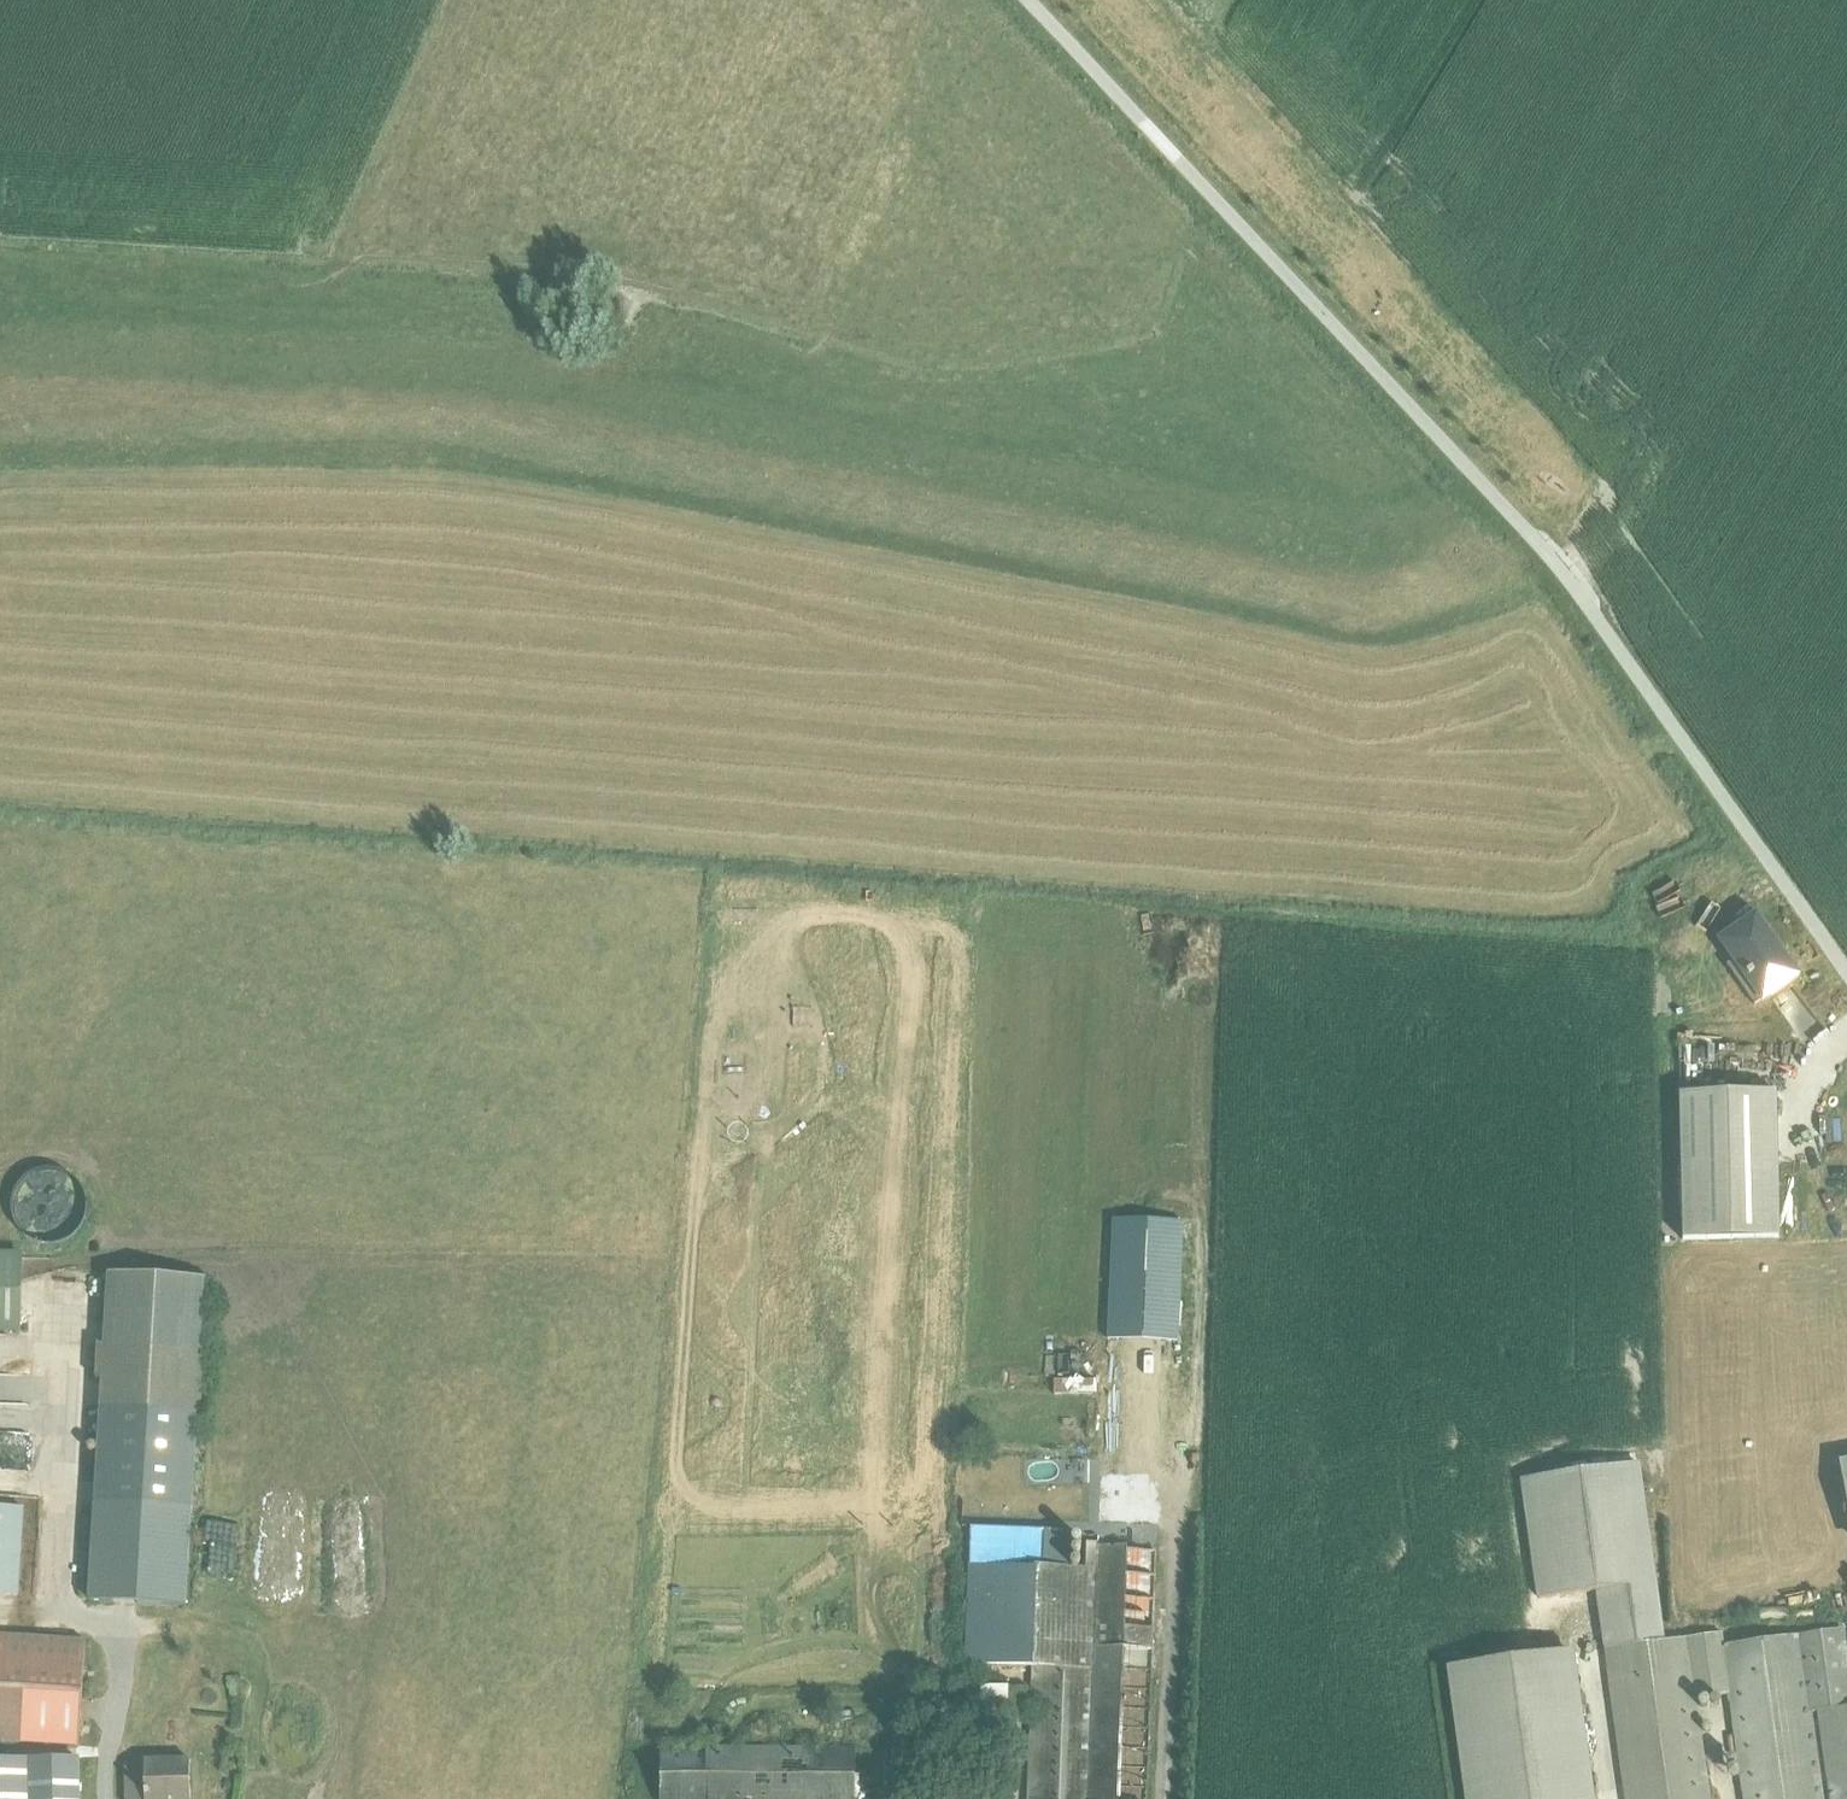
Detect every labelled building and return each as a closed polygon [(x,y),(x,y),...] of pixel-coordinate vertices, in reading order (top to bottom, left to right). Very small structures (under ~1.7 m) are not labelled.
[(1757,1006),(1805,975),(1759,905),(1717,932),(1735,959),(1729,963),(1757,1006)] [(1682,1088),(1683,1240),(1783,1239),(1782,1087),(1682,1088)] [(0,1252),(0,1336),(24,1336),(27,1253),(0,1252)] [(20,1377),(22,1343),(0,1342),(0,1376),(20,1377)] [(190,1602),(192,1540),(192,1363),(103,1360),(95,1599),(190,1602)] [(1635,1462),(1513,1479),(1531,1600),(1590,1592),(1600,1657),(1662,1648),(1635,1462)] [(23,1594),(25,1517),(0,1516),(0,1594),(23,1594)] [(1150,1553),(1087,1551),(1086,1574),(963,1570),(960,1668),(1025,1670),(1024,1698),(961,1696),(960,1724),(1017,1726),(1015,1798),(1142,1798),(1150,1553)] [(1842,1635),(1718,1651),(1717,1632),(1662,1648),(1600,1657),(1590,1658),(1610,1798),(1704,1798),(1691,1707),(1729,1702),(1743,1798),(1846,1798),(1846,1674),(1842,1635)] [(91,1739),(93,1640),(0,1638),(0,1737),(91,1739)] [(1446,1679),(1465,1798),(1601,1798),(1579,1654),(1446,1679)] [(655,1798),(865,1798),(864,1734),(654,1737),(655,1798)] [(87,1771),(0,1769),(0,1798),(86,1798),(87,1771)] [(191,1771),(140,1769),(139,1798),(190,1798),(191,1771)]
